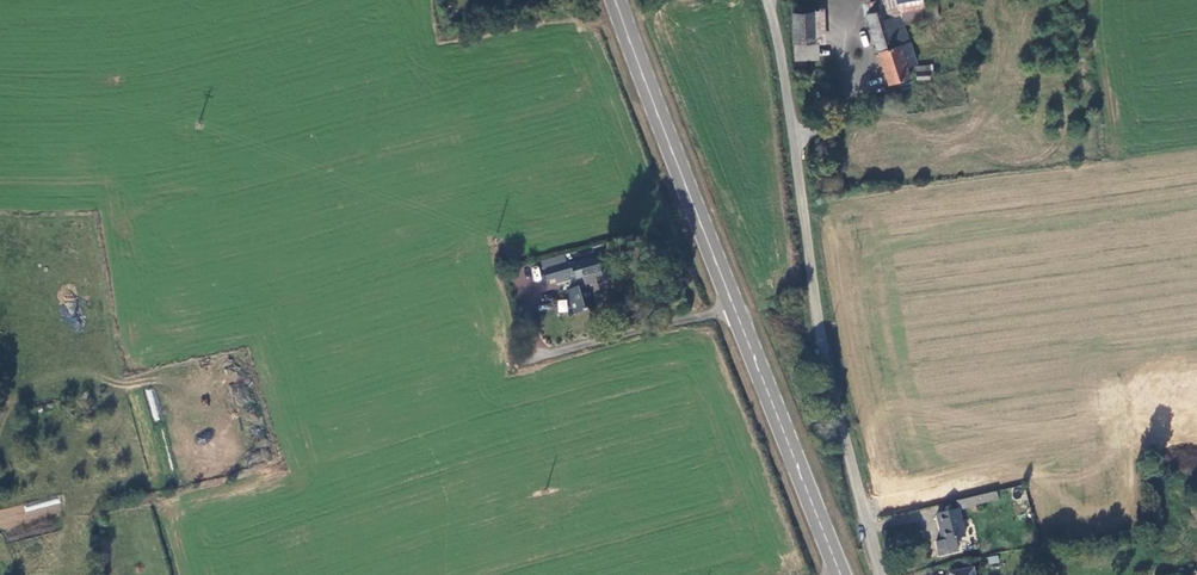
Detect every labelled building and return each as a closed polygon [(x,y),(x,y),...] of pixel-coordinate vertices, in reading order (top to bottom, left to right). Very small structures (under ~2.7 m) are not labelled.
[(895,0),(880,0),(864,4),(866,13),(883,7),(886,17),(899,13),(895,0)] [(866,13),(888,84),(908,77),(905,67),(914,65),(903,25),(929,19),(924,0),(895,0),(899,13),(886,17),(883,7),(866,13)] [(929,19),(937,16),(935,4),(932,2),(931,0),(924,0),(929,19)] [(792,13),(803,13),(802,4),(791,4),(792,13)] [(813,9),(813,13),(814,44),(817,44),(825,44),(824,9),(813,9)] [(803,13),(792,13),(792,44),(794,44),(795,61),(798,61),(798,63),(798,65),(799,67),(800,68),(803,68),(806,67),(807,64),(807,63),(806,61),(818,60),(817,44),(814,44),(813,13),(803,13)] [(600,278),(594,255),(552,267),(557,285),(574,281),(576,290),(567,293),(572,315),(597,309),(592,291),(588,292),(586,282),(600,278)] [(567,299),(557,300),(558,313),(568,313),(567,299)] [(966,508),(996,501),(993,492),(962,500),(964,509),(966,509),(966,508)] [(30,519),(25,503),(0,510),(0,528),(30,519)] [(964,536),(958,509),(937,514),(943,541),(935,543),(938,556),(960,551),(956,538),(964,536)]
